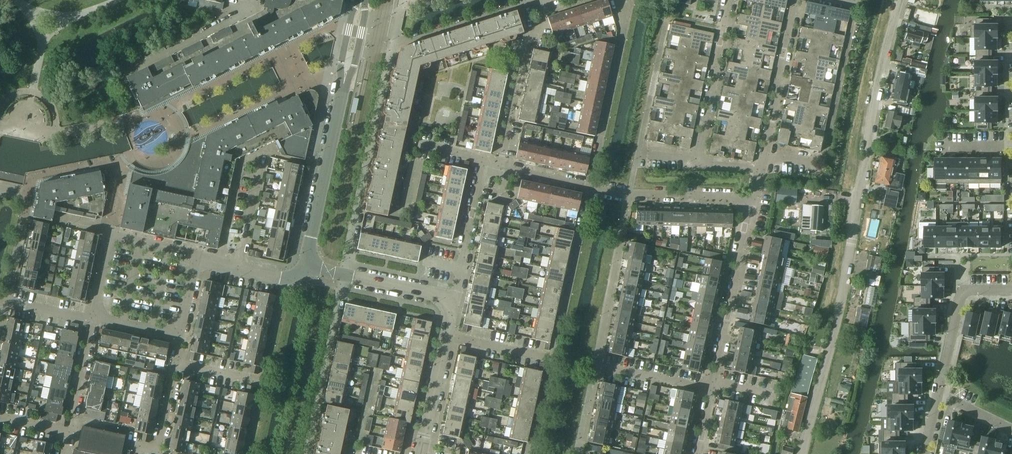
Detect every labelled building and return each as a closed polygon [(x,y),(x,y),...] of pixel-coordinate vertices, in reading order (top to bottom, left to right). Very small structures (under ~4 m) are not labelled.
[(343,0),(265,0),(263,11),(127,78),(142,108),(144,112),(340,15),(343,0)] [(203,0),(205,1),(204,6),(216,9),(218,3),(221,4),(222,0),(203,0)] [(596,2),(602,20),(612,16),(607,0),(602,0),(596,2)] [(753,1),(750,16),(760,18),(764,0),(748,0),(753,1)] [(760,18),(770,20),(773,5),(779,7),(781,9),(784,10),(786,0),(764,0),(760,18)] [(596,2),(587,5),(592,23),(602,20),(596,2)] [(828,8),(806,3),(804,14),(808,15),(810,13),(816,15),(813,30),(823,32),(828,8)] [(587,5),(577,8),(583,26),(592,23),(587,5)] [(577,8),(567,11),(573,29),(583,26),(577,8)] [(849,12),(828,8),(823,32),(832,34),(836,19),(842,20),(843,22),(847,23),(849,12)] [(504,14),(498,16),(498,17),(487,21),(494,42),(523,33),(516,11),(505,15),(504,14)] [(567,11),(557,14),(563,32),(573,29),(567,11)] [(782,23),(784,13),(780,12),(779,17),(777,16),(776,22),(782,23)] [(557,14),(547,18),(553,36),(563,32),(557,14)] [(760,18),(750,16),(744,15),(738,14),(736,24),(740,25),(742,24),(748,25),(745,40),(755,42),(760,18)] [(764,44),(768,29),(774,31),(775,33),(779,34),(782,23),(776,22),(770,20),(760,18),(755,42),(764,44)] [(998,38),(998,25),(989,25),(989,19),(976,19),(976,25),(971,25),(971,38),(976,38),(998,38)] [(476,23),(469,25),(470,26),(459,30),(466,52),(494,42),(487,21),(476,24),(476,23)] [(692,29),(690,28),(671,24),(665,48),(669,49),(671,43),(679,44),(677,51),(687,53),(692,29)] [(924,45),(927,34),(929,35),(929,34),(934,35),(935,31),(931,30),(931,29),(916,25),(914,31),(906,29),(904,39),(909,41),(908,43),(908,45),(910,47),(911,48),(918,50),(919,44),(924,45)] [(813,30),(801,27),(799,38),(803,39),(805,37),(811,39),(808,54),(818,56),(823,32),(813,30)] [(714,33),(692,29),(687,53),(697,55),(700,40),(706,41),(708,43),(712,44),(714,33)] [(441,36),(430,39),(437,61),(466,52),(459,30),(448,34),(447,32),(441,34),(441,36)] [(844,36),(832,34),(823,32),(818,56),(827,58),(830,43),(837,44),(838,46),(842,47),(844,36)] [(755,42),(745,40),(737,39),(733,38),(731,48),(735,49),(737,48),(743,49),(740,64),(750,66),(755,42)] [(998,50),(998,38),(976,38),(976,56),(989,56),(989,50),(998,50)] [(437,61),(430,39),(418,43),(418,42),(412,44),(412,45),(400,49),(401,50),(420,67),(437,61)] [(614,45),(596,41),(593,52),(612,56),(614,45)] [(773,46),(764,44),(755,42),(750,66),(759,68),(763,53),(769,55),(770,57),(774,58),(776,47),(773,46)] [(677,51),(669,49),(665,48),(663,59),(667,60),(669,58),(675,60),(672,75),(682,77),(687,53),(677,51)] [(533,49),(531,60),(549,64),(551,53),(533,49)] [(413,98),(420,67),(401,50),(400,50),(399,54),(398,60),(397,63),(394,75),(392,74),(390,81),(393,82),(390,93),(413,98)] [(571,53),(564,51),(562,62),(569,63),(571,53)] [(818,56),(808,54),(800,52),(796,51),(794,62),(798,63),(800,61),(806,63),(803,78),(812,80),(818,56)] [(612,56),(593,52),(591,62),(610,66),(612,56)] [(705,57),(697,55),(687,53),(682,77),(692,79),(695,64),(701,65),(703,67),(706,68),(709,58),(705,57)] [(835,59),(827,58),(818,56),(812,80),(822,82),(825,67),(832,68),(833,70),(837,71),(839,60),(835,59)] [(998,74),(998,62),(989,62),(989,56),(976,56),(976,74),(998,74)] [(921,62),(910,59),(908,64),(925,69),(926,63),(921,62)] [(531,60),(529,70),(547,74),(549,64),(531,60)] [(771,71),(773,62),(769,61),(768,67),(764,66),(763,69),(771,71)] [(610,66),(591,62),(589,72),(607,76),(610,66)] [(750,66),(740,64),(732,63),(728,62),(726,72),(730,73),(732,72),(738,73),(735,88),(745,90),(750,66)] [(769,82),(771,71),(763,69),(759,68),(750,66),(745,90),(754,92),(755,90),(757,77),(764,79),(765,81),(769,82)] [(908,67),(907,73),(917,75),(925,76),(926,70),(919,69),(908,67)] [(508,73),(490,69),(487,79),(505,83),(508,73)] [(545,84),(547,74),(529,70),(527,80),(545,84)] [(607,76),(589,72),(587,82),(605,86),(607,76)] [(682,77),(672,75),(664,73),(660,72),(658,83),(662,84),(664,82),(670,84),(667,99),(677,101),(682,77)] [(908,89),(910,81),(907,80),(908,75),(896,72),(895,77),(893,86),(908,89)] [(998,87),(998,74),(976,74),(976,92),(989,92),(989,87),(998,87)] [(812,80),(803,78),(795,76),(791,75),(789,86),(792,87),(794,85),(801,87),(798,102),(807,104),(812,80)] [(692,79),(682,77),(677,101),(686,103),(690,88),(696,89),(697,91),(701,92),(704,82),(700,81),(692,79)] [(505,83),(487,79),(485,89),(503,93),(505,83)] [(527,80),(525,90),(543,94),(545,84),(527,80)] [(822,82),(812,80),(807,104),(817,106),(820,91),(827,92),(828,94),(832,95),(834,84),(830,84),(822,82)] [(605,86),(587,82),(585,92),(603,96),(605,86)] [(766,95),(768,86),(764,85),(763,92),(755,90),(754,92),(766,95)] [(745,90),(735,88),(727,87),(723,86),(721,96),(725,97),(727,96),(733,97),(730,112),(739,114),(745,90)] [(905,105),(908,89),(893,86),(891,94),(890,99),(897,100),(896,103),(905,105)] [(503,93),(485,89),(483,99),(501,103),(503,93)] [(226,205),(236,160),(274,141),(281,155),(305,160),(318,99),(318,97),(318,96),(318,95),(317,94),(316,93),(316,92),(315,92),(314,91),(313,91),(311,90),(310,90),(307,91),(278,106),(276,102),(206,137),(189,145),(188,148),(188,150),(187,152),(186,155),(185,157),(183,159),(182,161),(180,163),(179,164),(176,167),(174,168),(171,170),(169,172),(166,173),(163,174),(160,175),(156,175),(153,176),(151,176),(148,176),(146,175),(144,175),(141,174),(139,174),(137,173),(135,172),(132,171),(130,185),(120,228),(143,233),(186,243),(217,249),(226,206),(226,205)] [(525,90),(522,100),(541,104),(543,94),(525,90)] [(764,105),(766,95),(754,92),(745,90),(739,114),(749,116),(752,101),(759,103),(760,105),(764,105)] [(603,96),(585,92),(583,102),(601,106),(603,96)] [(998,111),(998,98),(989,98),(989,92),(976,92),(976,111),(998,111)] [(390,93),(388,104),(386,104),(384,111),(387,111),(384,123),(406,127),(413,98),(390,93)] [(677,101),(667,99),(659,97),(655,96),(653,107),(657,108),(659,107),(665,108),(662,123),(672,125),(677,101)] [(501,103),(483,99),(481,109),(499,113),(501,103)] [(807,104),(798,102),(786,99),(783,110),(787,111),(789,109),(796,111),(793,121),(793,126),(802,128),(807,104)] [(541,104),(522,100),(520,110),(538,113),(541,104)] [(695,105),(686,103),(677,101),(672,125),(681,127),(685,112),(691,113),(692,115),(696,116),(698,106),(695,105)] [(601,106),(583,102),(580,112),(599,116),(601,106)] [(825,108),(817,106),(807,104),(802,128),(812,130),(815,115),(822,116),(823,118),(827,119),(829,108),(825,108)] [(897,131),(900,116),(896,116),(896,114),(906,116),(908,108),(898,106),(897,114),(887,112),(884,129),(897,131)] [(499,113),(481,109),(479,119),(497,123),(499,113)] [(538,113),(520,110),(518,120),(536,124),(538,113)] [(739,114),(730,112),(722,111),(718,110),(716,120),(720,121),(721,120),(728,121),(725,136),(734,138),(739,114)] [(998,123),(998,111),(976,111),(976,129),(989,129),(989,123),(998,123)] [(599,116),(580,112),(578,122),(597,126),(599,116)] [(749,116),(739,114),(734,138),(744,140),(747,125),(754,127),(755,129),(759,129),(761,119),(757,118),(749,116)] [(793,126),(793,121),(785,120),(786,115),(782,114),(781,123),(793,126)] [(497,123),(479,119),(477,129),(495,133),(497,123)] [(672,125),(662,123),(654,121),(650,120),(646,140),(656,142),(657,138),(656,136),(657,132),(670,135),(672,125)] [(597,126),(578,122),(576,133),(594,136),(597,126)] [(384,123),(382,134),(379,134),(378,140),(380,141),(378,152),(400,156),(406,127),(384,123)] [(800,137),(802,128),(793,126),(781,123),(776,143),(787,145),(788,141),(786,139),(787,135),(800,137)] [(681,127),(672,125),(670,135),(682,137),(681,142),(679,143),(679,147),(689,149),(693,130),(689,129),(681,127)] [(820,132),(812,130),(802,128),(800,137),(813,140),(812,145),(810,146),(809,150),(820,152),(824,132),(820,132)] [(495,133),(477,129),(474,139),(493,143),(495,133)] [(734,138),(725,136),(717,135),(713,134),(709,153),(723,156),(724,153),(720,152),(719,150),(720,145),(732,148),(734,138)] [(895,141),(894,146),(904,148),(905,143),(906,138),(901,137),(902,135),(896,134),(895,141)] [(752,142),(744,140),(734,138),(732,148),(745,151),(744,155),(742,156),(741,160),(752,163),(756,143),(752,142)] [(493,143),(474,139),(472,150),(490,154),(493,143)] [(530,143),(519,141),(515,159),(526,161),(530,143)] [(540,145),(530,143),(526,161),(536,163),(540,145)] [(550,147),(540,145),(536,163),(546,166),(550,147)] [(560,150),(550,147),(546,166),(556,168),(560,150)] [(570,152),(560,150),(556,168),(566,170),(570,152)] [(378,152),(375,163),(373,163),(371,170),(374,170),(372,181),(394,186),(400,156),(378,152)] [(580,154),(570,152),(566,170),(576,172),(580,154)] [(590,156),(580,154),(576,172),(586,174),(590,156)] [(896,166),(897,160),(880,156),(877,169),(891,172),(893,166),(896,166)] [(947,184),(947,159),(936,159),(936,168),(933,168),(933,179),(936,179),(936,184),(947,184)] [(958,184),(958,159),(947,159),(947,184),(958,184)] [(968,184),(968,159),(958,159),(958,184),(968,184)] [(979,184),(979,159),(968,159),(968,184),(979,184)] [(990,184),(990,159),(979,159),(979,184),(990,184)] [(1004,175),(1004,163),(1001,163),(1001,159),(990,159),(990,184),(1001,184),(1001,175),(1004,175)] [(463,169),(449,166),(447,176),(465,180),(469,162),(464,161),(463,169)] [(303,166),(286,163),(284,173),(304,177),(305,172),(302,171),(303,166)] [(877,169),(874,183),(885,185),(885,187),(901,191),(902,183),(904,175),(891,172),(877,169)] [(102,218),(110,180),(110,178),(110,177),(110,176),(109,176),(108,175),(108,174),(107,173),(106,173),(106,172),(105,172),(103,172),(101,172),(40,184),(33,218),(52,222),(54,211),(96,220),(96,216),(102,218)] [(304,177),(284,173),(282,182),(299,186),(300,182),(303,182),(304,177)] [(465,180),(447,176),(444,186),(463,190),(465,180)] [(368,200),(367,204),(365,211),(387,216),(394,186),(372,181),(369,193),(367,192),(365,199),(368,200)] [(532,183),(521,181),(517,199),(528,201),(532,183)] [(299,186),(282,182),(280,191),(300,196),(301,190),(298,190),(299,186)] [(541,185),(532,183),(528,201),(538,203),(541,185)] [(551,187),(541,185),(538,203),(548,205),(551,187)] [(463,190),(444,186),(442,196),(460,200),(463,190)] [(561,189),(551,187),(548,205),(558,208),(561,189)] [(571,192),(561,189),(558,208),(568,210),(571,192)] [(777,189),(776,202),(790,203),(790,197),(796,197),(797,191),(777,189)] [(885,190),(884,199),(896,202),(897,193),(885,190)] [(299,201),(300,196),(280,191),(278,201),(295,204),(296,200),(299,201)] [(582,194),(571,192),(568,210),(578,212),(582,194)] [(460,200),(442,196),(440,206),(458,210),(460,200)] [(294,209),(295,204),(278,201),(277,204),(276,210),(296,214),(297,209),(294,209)] [(487,203),(485,213),(503,217),(505,206),(487,203)] [(821,232),(823,206),(812,205),(811,217),(811,218),(807,218),(806,227),(801,227),(800,232),(807,233),(807,235),(810,235),(810,233),(815,233),(815,231),(821,232)] [(458,210),(440,206),(438,216),(456,220),(458,210)] [(646,206),(636,206),(636,225),(645,225),(646,206)] [(654,206),(646,206),(645,225),(653,226),(654,206)] [(663,207),(654,206),(653,226),(662,226),(663,207)] [(671,207),(663,207),(662,226),(671,226),(671,207)] [(680,207),(671,207),(671,226),(679,226),(680,207)] [(688,207),(680,207),(679,226),(688,227),(688,207)] [(697,208),(688,207),(688,227),(696,227),(697,208)] [(706,208),(697,208),(696,227),(705,227),(706,208)] [(713,232),(714,227),(714,208),(706,208),(705,227),(705,232),(713,232)] [(723,208),(714,208),(714,227),(722,228),(723,208)] [(732,209),(723,208),(722,228),(731,228),(732,209)] [(296,214),(276,210),(274,219),(291,223),(292,219),(295,220),(296,214)] [(485,213),(483,223),(501,227),(503,217),(485,213)] [(456,220),(438,216),(436,226),(454,230),(456,220)] [(874,237),(876,218),(866,217),(864,236),(874,237)] [(291,223),(274,219),(272,229),(292,233),(293,228),(290,227),(291,223)] [(47,234),(49,224),(31,221),(30,225),(27,225),(26,230),(47,234)] [(958,222),(947,222),(947,227),(947,247),(958,247),(958,222)] [(968,222),(958,222),(958,247),(963,247),(963,248),(968,247),(968,227),(968,222)] [(501,227),(483,223),(481,233),(499,237),(501,227)] [(936,247),(936,227),(936,223),(918,223),(918,239),(925,239),(925,247),(936,247)] [(454,230),(436,226),(433,237),(452,241),(454,230)] [(947,247),(947,227),(936,227),(936,247),(947,247)] [(979,247),(979,228),(968,227),(968,247),(974,247),(979,247)] [(574,232),(556,228),(553,238),(572,242),(574,232)] [(990,247),(990,228),(979,228),(979,247),(990,247)] [(1004,243),(1004,232),(1001,232),(1001,228),(990,228),(990,247),(1001,247),(1001,243),(1004,243)] [(292,233),(272,229),(270,238),(287,242),(288,238),(291,238),(292,233)] [(47,234),(26,230),(25,235),(28,236),(27,240),(45,244),(47,234)] [(775,230),(774,237),(793,241),(795,234),(775,230)] [(99,235),(81,231),(79,241),(99,246),(100,240),(98,240),(99,235)] [(371,234),(361,231),(357,249),(367,252),(371,234)] [(499,237),(481,233),(478,243),(481,244),(481,243),(497,247),(497,246),(499,237)] [(381,236),(371,234),(367,252),(377,254),(381,236)] [(391,238),(381,236),(377,254),(387,256),(391,238)] [(784,240),(765,236),(763,245),(782,249),(784,240)] [(287,242),(270,238),(268,248),(288,252),(289,247),(286,246),(287,242)] [(401,240),(391,238),(387,256),(397,258),(401,240)] [(572,242),(553,238),(551,248),(569,252),(572,242)] [(45,244),(27,240),(26,244),(23,243),(22,249),(43,253),(45,244)] [(411,242),(401,240),(397,258),(407,260),(411,242)] [(99,246),(79,241),(77,251),(95,254),(96,250),(98,251),(99,246)] [(422,244),(411,242),(407,260),(418,263),(422,244)] [(648,246),(629,242),(627,251),(646,255),(648,246)] [(497,247),(481,243),(481,244),(479,253),(497,257),(499,247),(497,246),(497,247)] [(782,249),(763,245),(761,254),(764,255),(764,254),(780,258),(780,257),(782,249)] [(288,252),(268,248),(265,257),(283,261),(284,257),(287,257),(288,252)] [(569,252),(551,248),(549,258),(567,262),(569,252)] [(43,253),(22,249),(21,254),(24,254),(23,259),(40,262),(43,253)] [(95,254),(77,251),(75,260),(95,264),(96,259),(94,259),(95,254)] [(646,255),(627,251),(625,260),(628,261),(628,260),(644,263),(646,255)] [(497,257),(479,253),(476,264),(495,268),(497,257)] [(764,254),(764,255),(762,263),(781,267),(783,258),(780,257),(780,258),(764,254)] [(869,255),(865,270),(872,271),(878,273),(881,257),(875,256),(869,255)] [(567,262),(549,258),(547,268),(565,272),(567,262)] [(40,262),(23,259),(22,263),(19,262),(18,267),(38,272),(40,262)] [(724,263),(705,259),(703,267),(722,272),(724,263)] [(95,264),(75,260),(73,269),(91,273),(92,269),(94,270),(95,264)] [(628,260),(628,261),(626,268),(645,272),(647,263),(644,263),(628,260)] [(781,267),(762,263),(761,271),(779,275),(781,267)] [(495,268),(476,264),(474,274),(492,278),(495,268)] [(813,265),(812,273),(824,274),(825,266),(813,265)] [(38,272),(18,267),(17,273),(20,273),(19,277),(36,281),(38,272)] [(722,272),(703,267),(702,276),(720,280),(722,272)] [(945,286),(945,274),(935,274),(935,267),(922,267),(922,286),(945,286)] [(565,272),(547,268),(545,278),(563,282),(565,272)] [(645,272),(626,268),(624,277),(643,281),(645,272)] [(91,273),(73,269),(71,279),(91,283),(92,278),(90,277),(91,273)] [(779,275),(761,271),(759,279),(778,283),(779,275)] [(492,278),(474,274),(472,284),(490,288),(492,278)] [(720,280),(702,276),(700,284),(719,288),(720,280)] [(36,281),(19,277),(18,281),(15,281),(14,287),(34,291),(36,281)] [(60,286),(62,278),(56,277),(54,285),(59,286),(60,286)] [(643,281),(624,277),(623,285),(641,289),(643,281)] [(563,282),(545,278),(543,289),(561,292),(563,282)] [(91,283),(71,279),(69,288),(87,292),(87,288),(90,288),(91,283)] [(778,283),(759,279),(757,288),(776,292),(778,283)] [(205,281),(203,289),(204,289),(204,293),(219,296),(222,284),(205,281)] [(490,288),(472,284),(470,294),(488,298),(490,288)] [(719,288),(700,284),(698,293),(717,297),(719,288)] [(641,289),(623,285),(621,294),(640,298),(641,289)] [(873,306),(878,288),(869,285),(864,303),(873,306)] [(945,298),(945,286),(922,286),(922,298),(914,298),(914,304),(927,304),(927,298),(945,298)] [(87,292),(69,288),(67,298),(87,302),(88,297),(86,296),(87,292)] [(776,292),(757,288),(755,296),(774,300),(776,292)] [(561,292),(543,289),(540,298),(559,302),(561,292)] [(275,296),(258,292),(256,304),(271,308),(272,304),(273,304),(275,296)] [(203,297),(202,297),(200,304),(217,308),(219,296),(204,293),(203,297)] [(522,300),(523,295),(516,293),(514,303),(519,304),(520,299),(522,300)] [(717,297),(698,293),(696,301),(715,305),(717,297)] [(488,298),(470,294),(468,304),(486,308),(488,298)] [(638,306),(640,298),(621,294),(619,302),(638,306)] [(774,300),(755,296),(753,305),(772,309),(774,300)] [(559,302),(540,298),(538,308),(556,312),(559,302)] [(715,305),(696,301),(694,309),(713,314),(715,305)] [(641,307),(638,306),(619,302),(617,310),(636,315),(640,315),(641,307)] [(519,315),(520,310),(520,307),(519,307),(519,304),(514,303),(512,313),(519,315)] [(217,308),(200,304),(198,312),(199,313),(198,316),(214,320),(217,308)] [(271,308),(256,304),(253,316),(270,320),(272,312),(271,311),(271,308)] [(356,306),(345,304),(341,322),(352,324),(356,306)] [(486,308),(468,304),(466,314),(484,318),(486,308)] [(936,322),(936,310),(927,310),(927,304),(914,304),(914,322),(909,322),(936,322)] [(772,309),(753,305),(752,313),(770,317),(772,309)] [(366,308),(356,306),(352,324),(362,326),(366,308)] [(867,326),(871,308),(858,306),(854,324),(867,326)] [(376,310),(366,308),(362,326),(372,328),(376,310)] [(556,312),(538,308),(536,318),(554,322),(556,312)] [(713,314),(694,309),(692,318),(711,322),(713,314)] [(12,310),(10,318),(17,319),(19,311),(12,310)] [(386,312),(376,310),(372,328),(382,331),(386,312)] [(634,323),(636,315),(617,310),(615,319),(634,323)] [(396,315),(386,312),(382,331),(392,333),(396,315)] [(981,339),(987,313),(987,312),(986,314),(980,313),(979,315),(968,312),(962,339),(963,339),(963,337),(973,340),(973,337),(975,337),(976,336),(981,337),(980,339),(981,339)] [(1000,339),(1006,313),(1005,312),(1005,314),(998,313),(998,315),(987,313),(981,339),(982,337),(991,340),(992,337),(994,337),(994,336),(1000,337),(999,339),(1000,339)] [(770,317),(752,313),(750,322),(768,326),(770,317)] [(1006,313),(1000,339),(1000,337),(1010,340),(1011,337),(1011,314),(1006,313)] [(484,318),(466,314),(462,332),(466,333),(468,325),(481,328),(484,318)] [(198,320),(197,320),(195,328),(212,332),(214,320),(198,316),(198,320)] [(270,320),(253,316),(251,328),(266,331),(267,327),(268,327),(270,320)] [(10,318),(9,322),(8,322),(6,330),(23,333),(26,321),(17,319),(10,318)] [(432,322),(414,318),(411,329),(430,333),(432,322)] [(554,322),(536,318),(534,328),(552,332),(554,322)] [(661,329),(662,324),(657,323),(658,319),(651,318),(649,326),(656,328),(661,329)] [(711,322),(692,318),(691,326),(709,330),(711,322)] [(634,323),(615,319),(614,327),(632,331),(634,323)] [(936,335),(936,322),(909,322),(909,341),(927,341),(927,335),(936,335)] [(71,323),(69,331),(77,332),(79,325),(71,323)] [(709,330),(691,326),(689,335),(708,339),(709,330)] [(108,349),(112,332),(108,331),(109,328),(103,327),(102,329),(101,335),(99,347),(108,349)] [(631,340),(632,331),(614,327),(612,336),(631,340)] [(212,332),(195,328),(193,336),(194,336),(193,340),(209,343),(212,332)] [(266,331),(251,328),(248,339),(265,343),(267,335),(266,335),(266,331)] [(552,332),(534,328),(532,339),(546,342),(544,350),(548,351),(552,332)] [(740,328),(738,337),(757,341),(759,332),(758,331),(753,330),(748,329),(740,328)] [(77,332),(69,331),(62,329),(60,341),(77,345),(78,337),(77,337),(78,333),(77,332)] [(430,333),(411,329),(409,339),(427,343),(430,333)] [(23,333),(6,330),(5,338),(6,338),(5,342),(21,345),(23,333)] [(116,333),(112,332),(108,349),(118,351),(122,331),(117,330),(116,333)] [(127,332),(122,331),(118,351),(127,353),(131,336),(127,335),(127,332)] [(135,337),(131,336),(127,353),(137,355),(141,335),(136,334),(135,337)] [(146,336),(141,335),(137,355),(146,357),(150,340),(146,339),(146,336)] [(708,339),(689,335),(687,343),(706,347),(708,339)] [(634,341),(631,340),(612,336),(610,344),(629,348),(633,349),(634,341)] [(757,341),(738,337),(736,345),(755,349),(757,341)] [(154,341),(150,340),(146,357),(155,359),(160,339),(154,338),(154,341)] [(171,350),(172,345),(169,344),(164,343),(165,340),(160,339),(155,359),(165,361),(166,356),(169,357),(171,350)] [(265,343),(248,339),(246,351),(261,354),(262,351),(263,351),(265,343)] [(427,343),(409,339),(407,349),(425,353),(427,343)] [(209,343),(193,340),(193,344),(191,344),(190,352),(191,352),(189,360),(196,361),(198,353),(207,355),(209,343)] [(77,345),(60,341),(57,353),(73,356),(74,353),(75,353),(77,345)] [(337,341),(335,352),(353,356),(355,345),(337,341)] [(5,342),(4,345),(3,345),(1,353),(18,357),(21,345),(5,342)] [(655,354),(656,349),(657,344),(653,343),(653,344),(649,344),(648,349),(644,348),(643,351),(651,353),(655,354)] [(706,347),(687,343),(685,351),(704,356),(706,347)] [(627,357),(629,348),(610,344),(608,353),(627,357)] [(755,349),(736,345),(735,353),(753,357),(755,349)] [(462,346),(458,364),(476,368),(478,358),(464,355),(466,347),(462,346)] [(425,353),(407,349),(405,359),(423,363),(425,353)] [(261,354),(246,351),(243,363),(252,365),(250,373),(257,375),(259,367),(260,367),(262,359),(261,358),(261,354)] [(704,356),(685,351),(683,360),(702,364),(704,356)] [(353,356),(335,352),(333,362),(351,366),(353,356)] [(1,353),(0,359),(0,361),(1,361),(0,364),(0,365),(16,368),(18,357),(1,353)] [(73,356),(57,353),(55,365),(72,368),(73,360),(72,360),(73,356)] [(378,355),(368,353),(367,359),(377,361),(378,355)] [(753,357),(735,353),(733,362),(752,366),(753,357)] [(381,355),(379,364),(389,366),(391,358),(381,355)] [(803,355),(790,393),(793,394),(807,398),(817,358),(807,356),(803,355)] [(784,357),(782,364),(783,364),(789,365),(791,366),(793,359),(784,357)] [(377,361),(367,359),(365,366),(375,368),(377,361)] [(423,363),(405,359),(403,369),(421,373),(423,363)] [(702,364),(683,360),(681,369),(700,373),(702,364)] [(95,361),(94,365),(93,365),(91,373),(108,376),(111,364),(95,361)] [(351,366),(333,362),(331,372),(349,376),(351,366)] [(752,366),(733,362),(731,371),(750,375),(752,366)] [(538,371),(524,368),(522,378),(540,382),(544,364),(540,363),(538,371)] [(923,382),(923,369),(913,369),(913,363),(900,363),(900,382),(923,382)] [(476,368),(458,364),(456,374),(474,378),(476,368)] [(13,380),(16,368),(0,365),(0,377),(13,380)] [(72,368),(55,365),(52,376),(68,380),(69,376),(70,376),(72,368)] [(421,373),(403,369),(401,379),(419,383),(421,373)] [(163,376),(147,372),(145,384),(162,388),(163,380),(162,380),(163,376)] [(200,384),(192,382),(194,374),(187,372),(184,384),(183,384),(181,392),(198,396),(200,384)] [(331,372),(328,382),(347,386),(349,376),(331,372)] [(108,376),(91,373),(89,381),(91,381),(90,385),(105,388),(108,376)] [(474,378),(456,374),(453,384),(472,388),(474,378)] [(68,380),(52,376),(50,388),(67,392),(68,384),(67,384),(68,380)] [(0,377),(0,390),(11,392),(13,380),(0,377)] [(540,382),(522,378),(520,388),(538,392),(540,382)] [(419,383),(401,379),(398,389),(417,393),(419,383)] [(328,382),(326,392),(345,396),(347,386),(328,382)] [(620,386),(602,382),(600,391),(618,395),(620,386)] [(923,394),(923,382),(900,382),(900,394),(892,394),(892,400),(905,400),(905,394),(923,394)] [(162,388),(145,384),(142,396),(158,399),(159,396),(160,396),(162,388)] [(472,388),(453,384),(451,394),(469,398),(472,388)] [(509,386),(505,385),(498,384),(496,393),(503,395),(504,390),(508,391),(509,386)] [(839,384),(837,390),(848,393),(849,387),(839,384)] [(90,385),(89,389),(88,388),(86,396),(103,400),(105,388),(90,385)] [(246,393),(237,392),(234,404),(250,407),(251,403),(252,403),(254,395),(253,395),(254,387),(247,385),(246,393)] [(67,392),(50,388),(47,400),(63,403),(64,399),(65,400),(67,392)] [(538,392),(520,388),(518,398),(536,402),(538,392)] [(417,393),(398,389),(396,399),(415,403),(417,393)] [(694,403),(696,394),(672,389),(671,390),(670,396),(670,398),(675,399),(694,403)] [(0,390),(0,402),(8,404),(11,392),(0,390)] [(618,395),(600,391),(598,400),(617,404),(618,395)] [(198,396),(181,392),(179,400),(181,400),(180,404),(195,407),(198,396)] [(326,392),(324,402),(342,406),(345,396),(326,392)] [(807,398),(793,394),(790,393),(788,403),(786,411),(802,415),(807,398)] [(469,398),(451,394),(449,404),(467,408),(469,398)] [(103,400),(86,396),(84,404),(86,404),(85,409),(86,409),(84,417),(104,421),(105,413),(100,412),(103,400)] [(158,399),(142,396),(140,408),(156,411),(158,403),(157,403),(158,399)] [(536,402),(518,398),(516,408),(534,412),(536,402)] [(415,403),(396,399),(394,409),(412,413),(415,403)] [(644,408),(645,401),(637,399),(635,406),(644,408)] [(694,403),(675,399),(673,407),(692,411),(694,403)] [(63,403),(47,400),(45,412),(42,411),(40,419),(56,422),(57,415),(61,416),(63,407),(62,407),(63,403)] [(617,404),(598,400),(596,408),(615,412),(617,404)] [(743,404),(725,400),(723,409),(741,413),(743,404)] [(914,418),(914,406),(905,406),(905,400),(892,400),(892,418),(914,418)] [(180,404),(179,408),(178,408),(176,416),(193,419),(195,407),(180,404)] [(250,407),(234,404),(232,415),(249,419),(250,411),(249,411),(250,407)] [(467,408),(449,404),(447,414),(465,418),(467,408)] [(327,405),(325,417),(322,417),(321,424),(323,424),(321,435),(343,440),(349,410),(327,405)] [(692,411),(673,407),(672,416),(690,420),(692,411)] [(156,411),(140,408),(137,419),(153,423),(154,419),(155,419),(156,411)] [(534,412),(516,408),(513,418),(532,422),(534,412)] [(615,412),(596,408),(594,417),(613,421),(615,412)] [(394,409),(392,419),(406,422),(406,423),(410,424),(412,413),(394,409)] [(741,413),(723,409),(721,417),(740,421),(741,413)] [(798,432),(802,415),(786,411),(782,427),(787,428),(787,429),(798,432)] [(465,418),(447,414),(445,424),(463,428),(465,418)] [(249,419),(232,415),(229,427),(245,430),(246,427),(247,427),(249,419)] [(193,419),(176,416),(174,423),(175,424),(175,428),(190,431),(193,419)] [(690,420),(672,416),(670,424),(688,428),(690,420)] [(613,421),(594,417),(593,425),(611,429),(613,421)] [(740,421),(721,417),(719,426),(738,430),(740,421)] [(406,422),(392,419),(388,418),(386,428),(404,432),(406,423),(406,422)] [(532,422),(513,418),(511,428),(529,432),(532,422)] [(887,430),(883,430),(883,436),(896,436),(896,431),(914,431),(914,418),(892,418),(887,418),(887,430)] [(153,423),(137,419),(134,431),(143,433),(141,441),(148,443),(150,435),(151,435),(153,427),(152,427),(153,423)] [(941,428),(938,441),(939,441),(945,442),(944,447),(955,450),(962,424),(949,421),(947,430),(941,428)] [(463,428),(445,424),(443,435),(461,439),(463,428)] [(688,428),(670,424),(668,432),(687,436),(688,428)] [(974,426),(962,424),(955,450),(967,453),(973,453),(975,445),(970,444),(974,426)] [(611,429),(593,425),(591,433),(610,437),(611,429)] [(73,449),(72,453),(129,453),(130,451),(122,450),(125,435),(82,426),(77,450),(73,449)] [(738,430),(719,426),(717,434),(736,438),(738,430)] [(245,430),(229,427),(227,439),(244,442),(245,435),(244,434),(245,430)] [(175,428),(174,431),(173,431),(171,439),(188,443),(190,431),(175,428)] [(404,432),(386,428),(384,438),(402,442),(404,432)] [(529,432),(511,428),(509,439),(527,442),(529,432)] [(687,436),(668,432),(666,441),(685,445),(687,436)] [(610,437),(591,433),(589,442),(608,446),(610,437)] [(35,440),(33,453),(39,453),(49,453),(49,452),(50,452),(52,444),(51,444),(53,436),(46,434),(44,442),(35,440)] [(736,438),(717,434),(715,443),(718,444),(723,445),(728,446),(733,447),(734,447),(736,438)] [(321,435),(318,446),(316,446),(314,453),(317,453),(340,453),(343,440),(321,435)] [(906,442),(896,442),(896,436),(883,436),(883,453),(906,453),(906,442)] [(647,452),(649,438),(640,437),(638,451),(647,452)] [(995,440),(983,437),(981,446),(975,445),(973,453),(992,453),(995,440)] [(384,438),(381,449),(395,452),(395,453),(399,453),(402,442),(384,438)] [(171,439),(169,447),(170,447),(170,451),(182,453),(185,453),(188,443),(171,439)] [(244,442),(227,439),(224,450),(240,453),(241,450),(242,450),(244,442)] [(1007,443),(995,440),(992,453),(1005,453),(1007,443)] [(685,445),(666,441),(664,449),(683,453),(685,445)] [(781,453),(782,453),(792,453),(794,449),(783,446),(781,453)] [(863,446),(861,453),(869,453),(869,446),(863,446)]
